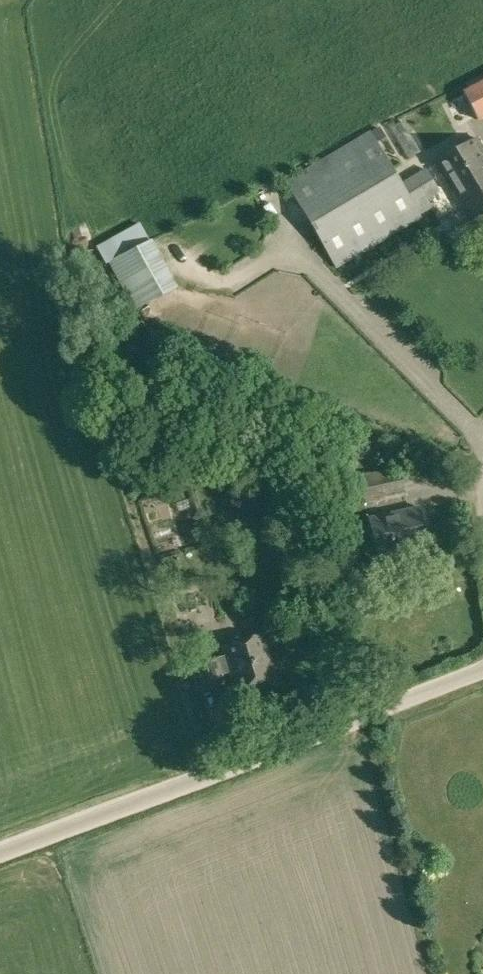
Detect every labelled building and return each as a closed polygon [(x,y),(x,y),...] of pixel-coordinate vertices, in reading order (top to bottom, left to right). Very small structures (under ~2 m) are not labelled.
[(478,117),(480,120),(482,119),(482,80),(464,90),(465,93),(478,117)] [(371,132),(287,182),(336,267),(422,217),(415,207),(439,193),(425,170),(401,184),(377,143),(385,138),(380,129),(372,133),(371,132)] [(477,138),(435,162),(471,223),(482,216),(482,149),(477,138)] [(139,223),(97,247),(106,264),(149,240),(139,223)] [(142,306),(172,291),(178,288),(153,240),(109,263),(136,310),(142,306)] [(405,495),(399,468),(360,477),(366,504),(405,495)] [(370,518),(379,556),(428,545),(420,507),(370,518)] [(352,594),(356,611),(366,609),(362,591),(352,594)] [(230,669),(236,691),(276,680),(264,635),(224,646),(226,656),(192,666),(199,690),(224,683),(221,672),(230,669)] [(176,666),(179,677),(188,675),(184,663),(176,666)]
